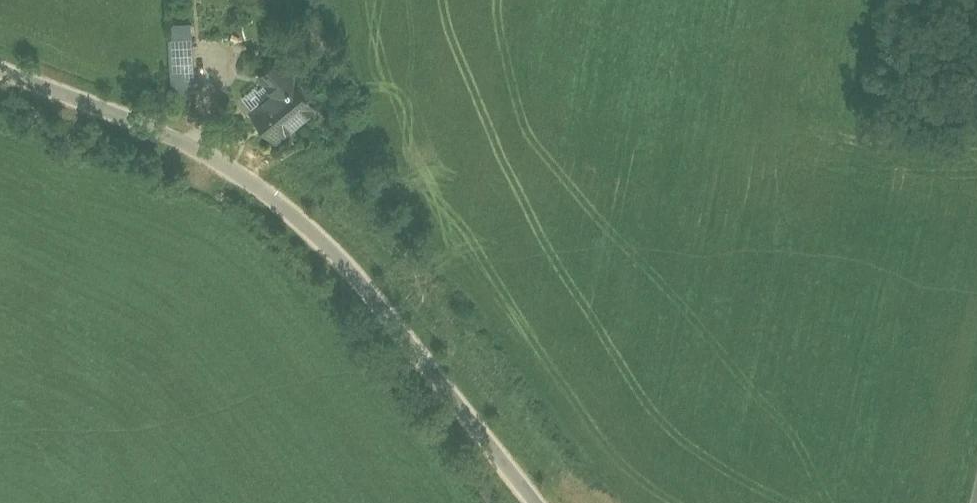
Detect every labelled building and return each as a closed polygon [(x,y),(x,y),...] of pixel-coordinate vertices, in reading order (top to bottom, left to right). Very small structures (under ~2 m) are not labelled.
[(202,25),(175,26),(178,81),(205,79),(202,25)] [(291,128),(338,86),(314,59),(309,63),(290,42),(267,62),(286,84),(267,101),(291,128)]
